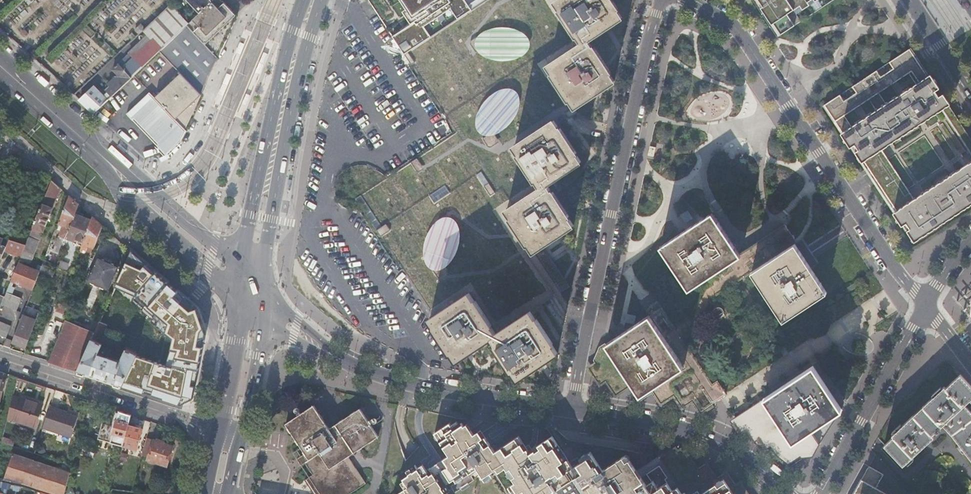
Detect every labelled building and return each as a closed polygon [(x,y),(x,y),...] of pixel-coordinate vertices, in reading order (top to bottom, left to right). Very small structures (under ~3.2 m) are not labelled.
[(188,24),(160,51),(180,73),(200,94),(224,53),(225,54),(225,53),(224,52),(222,50),(228,44),(226,42),(232,35),(230,33),(236,27),(234,25),(240,18),(238,16),(243,11),(233,0),(214,0),(203,10),(195,18),(188,24)] [(170,4),(172,6),(188,24),(195,18),(178,0),(177,0),(175,0),(170,4)] [(203,10),(214,0),(193,0),(203,10)] [(472,10),(465,0),(402,0),(415,21),(393,36),(406,54),(432,37),(427,30),(454,12),(458,19),(472,10)] [(472,10),(458,19),(432,37),(406,54),(421,77),(436,101),(478,74),(499,105),(547,73),(570,108),(571,110),(575,107),(577,106),(616,80),(610,72),(612,71),(595,47),(594,47),(589,39),(622,17),(617,9),(619,8),(613,0),(487,0),(472,10)] [(765,16),(768,13),(759,0),(755,0),(765,16)] [(768,13),(781,34),(795,24),(788,13),(801,5),(803,9),(810,4),(808,1),(811,0),(759,0),(768,13)] [(170,4),(148,25),(150,27),(157,34),(140,50),(140,51),(133,58),(142,67),(160,51),(188,24),(172,6),(170,4)] [(768,13),(765,16),(778,36),(781,34),(768,13)] [(853,85),(857,92),(853,94),(848,97),(844,100),(840,93),(824,104),(866,168),(883,157),(877,147),(921,117),(924,121),(941,109),(948,105),(910,48),(890,61),(894,67),(890,70),(885,73),(881,75),(877,69),(853,85)] [(99,82),(80,100),(94,112),(142,67),(133,58),(129,53),(113,69),(118,74),(116,76),(108,84),(110,86),(106,89),(104,87),(99,82)] [(200,94),(180,73),(154,97),(157,100),(175,119),(192,102),(196,99),(200,94)] [(569,215),(564,207),(553,190),(552,191),(547,183),(581,160),(576,152),(577,152),(561,127),(560,128),(557,123),(569,115),(567,112),(571,110),(570,108),(547,73),(499,105),(478,74),(436,101),(456,132),(465,145),(454,152),(446,139),(408,163),(361,194),(366,200),(360,204),(385,242),(435,210),(486,176),(507,208),(535,249),(536,252),(562,290),(572,284),(544,243),(574,224),(569,215)] [(133,118),(155,140),(166,151),(178,138),(180,140),(185,129),(181,126),(178,122),(175,119),(157,100),(154,97),(149,91),(126,113),(132,119),(133,118)] [(192,102),(175,119),(178,122),(181,126),(191,116),(195,106),(192,102)] [(941,109),(970,154),(970,141),(948,105),(941,109)] [(883,157),(866,168),(890,204),(907,193),(911,200),(914,198),(888,158),(882,148),(924,121),(921,117),(877,147),(883,157)] [(320,121),(318,138),(329,140),(331,122),(320,121)] [(32,183),(37,170),(15,161),(10,174),(32,183)] [(970,199),(970,161),(956,170),(959,174),(953,178),(951,174),(911,200),(907,193),(890,204),(909,233),(911,232),(914,236),(970,199)] [(454,352),(459,360),(494,338),(499,346),(498,347),(514,371),(515,370),(521,378),(559,353),(554,345),(555,344),(539,320),(538,321),(532,312),(556,296),(530,256),(536,252),(535,249),(507,208),(486,176),(435,210),(385,242),(435,318),(432,319),(438,328),(436,328),(453,353),(454,352)] [(33,288),(39,271),(42,266),(39,265),(37,270),(22,264),(24,261),(30,263),(42,233),(41,232),(42,230),(43,230),(55,201),(56,198),(61,187),(52,179),(36,219),(33,225),(26,244),(21,255),(6,292),(11,293),(14,288),(11,287),(14,281),(33,288)] [(56,245),(63,247),(66,241),(67,238),(76,213),(80,204),(69,194),(59,221),(64,223),(56,245)] [(76,213),(67,238),(75,241),(76,237),(83,240),(91,219),(83,216),(84,213),(79,211),(78,214),(76,213)] [(740,253),(737,249),(713,212),(661,246),(689,289),(705,279),(741,255),(740,253)] [(91,219),(83,240),(83,242),(89,245),(85,258),(88,259),(91,253),(94,246),(96,240),(97,238),(100,229),(102,224),(93,215),(91,219)] [(33,225),(36,219),(29,216),(26,222),(33,225)] [(751,272),(795,243),(793,240),(795,238),(785,223),(740,253),(741,255),(705,279),(716,295),(740,279),(751,272)] [(94,246),(91,253),(99,256),(119,265),(124,267),(129,255),(100,229),(97,238),(96,240),(94,246)] [(1,257),(4,250),(9,239),(8,238),(0,236),(0,257),(1,257)] [(4,250),(21,255),(26,244),(9,239),(4,250)] [(812,268),(795,243),(751,272),(783,320),(827,291),(812,268)] [(198,308),(132,251),(124,267),(116,288),(136,295),(133,302),(174,339),(166,366),(136,355),(122,384),(180,405),(194,398),(206,333),(198,308)] [(119,265),(99,256),(88,280),(109,289),(119,265)] [(68,270),(70,262),(62,259),(60,267),(68,270)] [(39,271),(52,276),(55,269),(42,265),(42,266),(39,271)] [(95,304),(101,290),(94,287),(88,301),(95,304)] [(21,298),(6,293),(5,295),(1,304),(16,309),(21,298)] [(58,307),(68,311),(70,306),(60,302),(58,307)] [(26,305),(12,341),(25,345),(39,309),(26,305)] [(607,344),(602,347),(596,359),(599,363),(593,367),(601,380),(607,376),(617,390),(631,381),(640,395),(654,386),(663,399),(675,391),(684,403),(694,397),(702,409),(726,393),(718,379),(713,382),(663,306),(650,315),(607,344)] [(712,312),(712,313),(713,314),(713,315),(714,316),(714,317),(716,317),(719,318),(720,317),(721,317),(723,314),(724,312),(725,311),(724,310),(723,307),(722,307),(720,306),(718,306),(715,308),(713,311),(712,312)] [(65,319),(61,329),(91,341),(95,331),(65,319)] [(6,336),(10,325),(0,320),(0,334),(6,336)] [(61,329),(49,360),(78,370),(91,341),(61,329)] [(91,341),(78,370),(122,384),(136,355),(137,353),(126,348),(120,360),(98,353),(103,343),(100,342),(104,332),(96,329),(95,331),(91,341)] [(793,441),(812,429),(843,409),(814,365),(764,398),(793,441)] [(961,373),(946,387),(945,385),(893,434),(894,436),(885,444),(904,464),(934,436),(933,434),(944,423),(952,432),(967,452),(970,457),(970,410),(965,403),(970,398),(970,384),(961,373)] [(12,397),(6,419),(34,427),(41,403),(20,396),(19,400),(12,397)] [(793,441),(764,398),(735,417),(743,429),(747,426),(755,437),(760,433),(767,444),(772,441),(781,454),(783,452),(789,461),(802,453),(803,454),(805,454),(807,457),(812,456),(821,443),(812,429),(793,441)] [(372,440),(353,412),(330,427),(314,404),(286,422),(305,453),(301,456),(304,460),(313,473),(309,476),(310,476),(321,493),(346,493),(366,481),(349,456),(372,440)] [(50,406),(43,427),(71,436),(77,417),(67,414),(67,411),(50,406)] [(353,412),(372,440),(378,436),(359,408),(353,412)] [(128,425),(131,414),(119,410),(115,426),(102,423),(98,439),(123,446),(128,425)] [(270,419),(274,425),(283,418),(278,412),(270,419)] [(741,489),(736,492),(729,482),(728,482),(722,481),(720,479),(716,482),(709,472),(704,475),(700,470),(697,472),(685,454),(683,455),(676,454),(675,452),(666,457),(687,489),(682,492),(677,486),(673,489),(667,481),(658,487),(653,479),(646,483),(640,474),(635,477),(632,471),(636,468),(628,456),(625,458),(622,453),(598,468),(593,461),(590,458),(581,464),(577,457),(571,461),(559,444),(555,446),(551,440),(532,452),(520,434),(496,450),(483,430),(476,435),(471,428),(457,436),(453,430),(454,429),(449,421),(434,431),(449,454),(427,470),(423,465),(411,473),(409,469),(402,474),(408,484),(396,492),(397,493),(450,493),(448,491),(454,487),(457,491),(476,478),(473,474),(481,469),(487,477),(506,464),(509,468),(512,466),(517,474),(513,476),(516,481),(513,483),(518,492),(515,493),(634,493),(638,491),(640,493),(744,493),(741,489)] [(143,428),(128,425),(123,446),(137,449),(139,443),(140,440),(143,428)] [(149,457),(155,440),(148,438),(142,455),(149,457)] [(158,441),(155,440),(149,457),(148,459),(167,465),(173,446),(163,443),(164,440),(158,438),(158,441)] [(58,493),(64,493),(69,474),(12,453),(5,478),(22,482),(58,493)] [(876,487),(884,472),(870,465),(862,480),(854,493),(889,493),(876,487)] [(321,493),(310,476),(305,479),(315,493),(321,493)]
